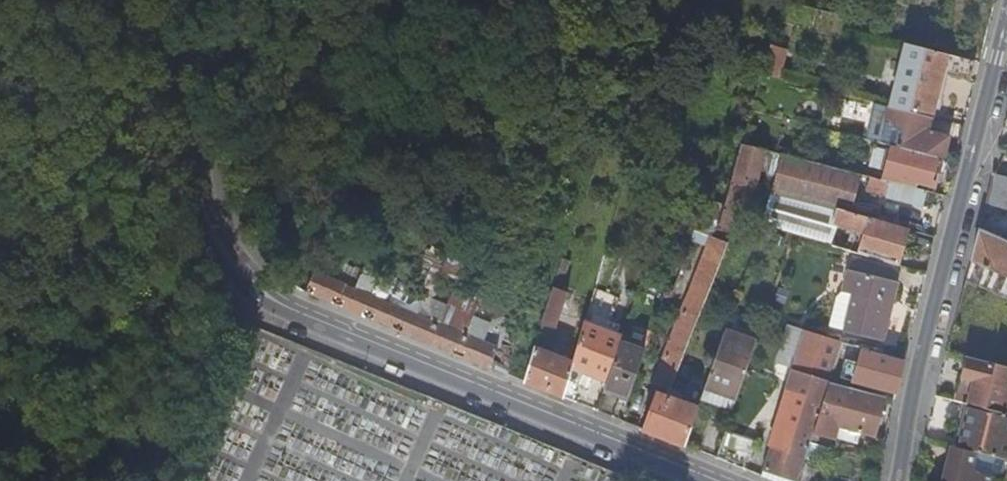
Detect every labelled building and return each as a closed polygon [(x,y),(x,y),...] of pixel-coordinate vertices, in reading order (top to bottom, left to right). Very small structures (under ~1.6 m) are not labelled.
[(895,109),(936,119),(944,92),(938,90),(942,73),(948,75),(968,80),(974,61),(906,44),(890,107),(895,109)] [(786,51),(770,46),(762,74),(778,78),(786,51)] [(938,90),(944,92),(948,75),(942,73),(938,90)] [(887,145),(942,158),(946,140),(932,136),(936,119),(895,109),(887,145)] [(849,213),(857,183),(859,173),(856,173),(741,143),(730,182),(753,188),(759,171),(776,177),(771,193),(847,213),(849,213)] [(880,171),(879,178),(915,187),(916,185),(934,190),(942,158),(887,145),(885,152),(871,149),(866,167),(880,171)] [(865,191),(869,176),(863,174),(859,173),(857,183),(865,191)] [(869,176),(865,191),(922,207),(926,190),(915,187),(879,178),(869,176)] [(991,177),(984,205),(991,207),(1006,210),(1006,181),(991,177)] [(741,228),(744,219),(747,207),(753,188),(730,182),(721,209),(715,229),(744,237),(747,229),(741,228)] [(771,193),(768,203),(778,207),(771,228),(797,236),(830,245),(836,225),(851,230),(845,250),(897,265),(908,229),(849,213),(847,213),(771,193)] [(721,209),(703,203),(698,223),(692,239),(708,244),(710,237),(713,238),(715,229),(721,209)] [(778,207),(768,203),(764,221),(762,225),(771,228),(778,207)] [(991,207),(984,205),(982,212),(989,215),(991,207)] [(747,207),(744,219),(749,220),(753,209),(747,207)] [(424,222),(416,243),(426,247),(435,226),(424,222)] [(977,230),(964,283),(1006,302),(1006,244),(977,230)] [(409,248),(412,241),(406,239),(400,236),(398,243),(405,246),(409,248)] [(658,385),(670,389),(726,243),(713,238),(710,237),(708,244),(654,383),(658,385)] [(409,248),(405,246),(396,269),(403,272),(412,249),(409,248)] [(439,248),(424,284),(433,288),(448,251),(439,248)] [(457,262),(463,265),(470,268),(471,262),(459,257),(457,262)] [(448,303),(356,267),(333,258),(325,264),(330,267),(326,277),(310,270),(302,290),(466,359),(506,374),(512,359),(517,346),(518,342),(509,339),(514,325),(498,319),(497,322),(489,319),(474,313),(448,303)] [(570,262),(563,259),(550,301),(543,323),(559,328),(570,295),(560,292),(570,262)] [(330,267),(325,264),(314,261),(312,266),(310,270),(326,277),(330,267)] [(472,268),(470,268),(463,265),(456,284),(464,286),(472,268)] [(843,331),(845,332),(864,273),(847,269),(840,292),(842,292),(852,296),(843,331)] [(897,282),(864,273),(845,332),(881,342),(897,282)] [(489,277),(478,304),(474,313),(489,319),(496,302),(501,305),(508,284),(489,277)] [(852,296),(842,292),(837,301),(831,327),(843,331),(852,296)] [(448,303),(474,313),(478,304),(451,294),(448,303)] [(591,323),(616,332),(619,325),(595,315),(591,323)] [(623,335),(616,332),(591,323),(584,320),(572,363),(571,368),(607,381),(620,342),(623,335)] [(726,333),(706,388),(736,399),(757,344),(726,333)] [(797,480),(812,435),(829,382),(831,376),(836,360),(840,347),(842,343),(803,333),(787,384),(797,388),(776,450),(769,448),(763,469),(797,480)] [(644,352),(620,342),(607,381),(605,387),(628,395),(644,352)] [(864,353),(865,349),(842,343),(840,347),(864,353)] [(517,346),(512,359),(521,362),(526,350),(517,346)] [(903,364),(864,353),(840,347),(836,360),(844,363),(840,378),(852,381),(896,392),(903,364)] [(572,363),(534,348),(523,381),(562,396),(571,368),(572,363)] [(1006,415),(1006,389),(1003,388),(1006,373),(1006,369),(966,358),(960,379),(964,380),(963,385),(973,387),(968,405),(970,405),(1006,415)] [(844,363),(836,360),(831,376),(840,378),(844,363)] [(852,381),(840,378),(831,376),(829,382),(847,387),(851,388),(852,381)] [(962,403),(968,405),(973,387),(963,385),(964,380),(960,379),(955,401),(962,403)] [(837,439),(840,428),(836,427),(847,387),(829,382),(812,435),(836,442),(837,439)] [(658,385),(656,392),(667,396),(670,389),(658,385)] [(874,437),(884,397),(851,388),(847,387),(836,427),(840,428),(858,433),(874,437)] [(702,399),(732,410),(736,399),(706,388),(702,399)] [(697,407),(678,400),(673,398),(675,392),(670,389),(667,396),(656,392),(642,429),(683,445),(697,407)] [(673,398),(678,400),(681,394),(675,392),(673,398)] [(958,448),(970,405),(968,405),(962,403),(951,447),(958,448)] [(1004,460),(1006,449),(1006,415),(970,405),(958,448),(985,455),(1004,460)] [(840,428),(837,439),(855,444),(858,433),(840,428)] [(755,443),(724,432),(715,458),(745,471),(755,443)] [(949,446),(941,480),(992,480),(993,478),(980,474),(985,455),(958,448),(951,447),(949,446)]
